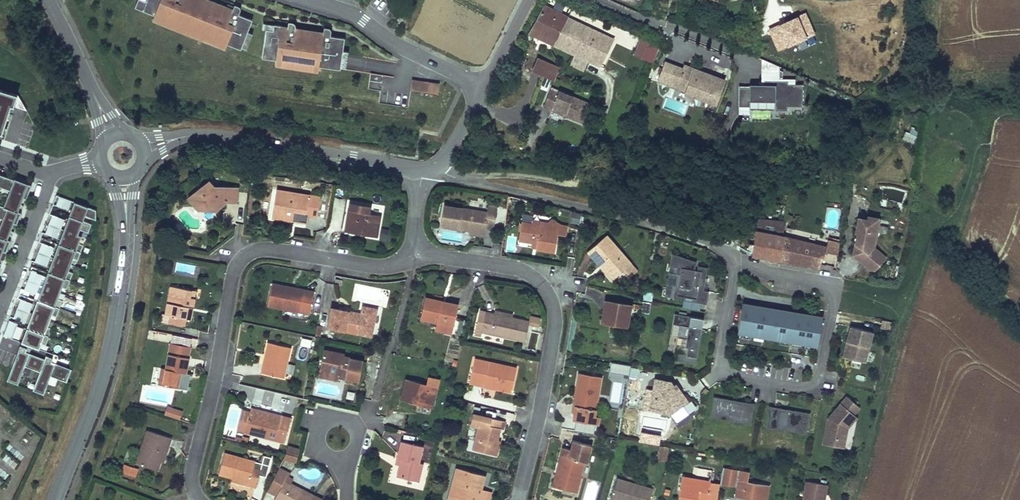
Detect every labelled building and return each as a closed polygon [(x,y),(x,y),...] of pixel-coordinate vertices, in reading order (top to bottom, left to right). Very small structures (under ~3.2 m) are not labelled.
[(137,18),(157,25),(231,51),(244,56),(245,53),(251,55),(256,40),(251,38),(255,26),(242,21),(243,15),(243,14),(242,14),(242,13),(240,12),(237,11),(236,16),(235,18),(228,16),(229,13),(216,9),(215,11),(189,2),(189,0),(151,0),(147,11),(141,9),(137,18)] [(147,11),(151,0),(144,0),(141,9),(147,11)] [(556,41),(568,15),(546,6),(532,33),(557,44),(556,41)] [(615,36),(604,32),(568,15),(556,41),(557,44),(592,60),(602,65),(615,36)] [(229,56),(231,51),(157,25),(155,30),(229,56)] [(270,34),(266,63),(280,64),(323,69),(345,72),(345,70),(347,53),(348,40),(334,39),(334,34),(334,32),(333,31),(332,31),(327,30),(327,38),(298,35),(298,29),(298,28),(298,27),(296,27),(292,26),(291,31),(277,30),(277,35),(270,34)] [(638,58),(645,38),(638,35),(631,55),(638,58)] [(650,62),(656,44),(645,38),(638,58),(650,62)] [(544,72),(549,58),(541,55),(528,58),(519,76),(539,85),(548,89),(553,75),(544,72)] [(553,75),(556,76),(560,65),(560,62),(549,58),(544,72),(553,75)] [(665,84),(671,66),(661,62),(655,81),(665,84)] [(323,75),(323,69),(280,64),(280,70),(323,75)] [(722,79),(681,65),(680,68),(677,77),(686,80),(682,90),(682,92),(714,103),(722,79)] [(677,77),(680,68),(671,66),(665,84),(673,87),(677,77)] [(778,81),(779,73),(764,72),(763,81),(778,81)] [(686,80),(677,77),(673,87),(682,90),(686,80)] [(443,92),(444,83),(417,80),(416,89),(443,92)] [(801,108),(805,83),(787,85),(787,82),(778,81),(763,81),(763,85),(763,88),(749,87),(739,87),(738,105),(748,106),(748,101),(748,97),(773,98),(773,102),(773,110),(785,111),(786,107),(801,108)] [(21,91),(0,85),(0,89),(8,91),(0,119),(0,129),(9,131),(17,104),(21,91)] [(587,119),(594,100),(556,85),(548,103),(567,111),(571,109),(573,113),(587,119)] [(26,100),(21,91),(17,104),(31,107),(29,105),(26,100)] [(917,132),(905,129),(902,140),(914,143),(917,132)] [(4,267),(0,265),(6,249),(10,251),(14,239),(11,237),(17,221),(20,222),(25,210),(21,209),(26,196),(30,197),(35,183),(0,171),(0,172),(0,184),(13,188),(7,204),(0,201),(0,215),(6,217),(0,232),(0,276),(4,267)] [(208,177),(188,196),(196,206),(214,209),(225,200),(236,202),(239,187),(226,184),(219,191),(208,177)] [(316,215),(319,195),(278,188),(272,215),(291,218),(293,211),(316,215)] [(70,286),(76,270),(72,268),(77,256),(81,257),(87,242),(82,240),(85,233),(81,232),(83,227),(92,230),(95,221),(87,218),(88,213),(99,218),(100,207),(63,193),(59,202),(57,201),(53,212),(56,213),(49,231),(46,229),(42,239),(45,241),(38,259),(35,258),(31,268),(34,269),(28,287),(25,286),(21,296),(24,297),(16,318),(13,317),(7,333),(42,346),(44,340),(49,342),(55,326),(51,324),(55,312),(60,314),(66,297),(61,296),(65,285),(70,286)] [(364,203),(349,200),(343,230),(376,237),(381,214),(370,212),(362,210),(364,203)] [(371,204),(364,203),(362,210),(370,212),(371,204)] [(491,207),(489,213),(455,205),(448,204),(443,225),(450,227),(470,231),(470,228),(486,232),(487,229),(493,230),(498,208),(491,207)] [(871,247),(874,233),(876,233),(879,219),(867,217),(867,221),(858,219),(855,233),(857,233),(854,251),(858,255),(859,261),(868,269),(874,270),(884,258),(873,249),(871,247)] [(751,254),(779,259),(783,240),(784,237),(781,236),(785,224),(758,219),(751,254)] [(545,236),(547,226),(534,223),(533,229),(541,231),(540,235),(545,236)] [(523,227),(520,242),(537,246),(536,252),(555,257),(559,239),(568,241),(570,232),(547,226),(545,236),(540,235),(541,231),(533,229),(523,227)] [(470,228),(470,231),(469,235),(484,239),(486,232),(470,228)] [(631,268),(606,239),(587,255),(599,270),(604,266),(616,281),(631,268)] [(821,252),(821,247),(783,240),(779,259),(818,267),(821,252)] [(839,242),(823,240),(821,247),(821,252),(837,254),(839,242)] [(699,284),(701,273),(706,274),(708,263),(698,261),(697,266),(695,265),(697,257),(671,252),(669,265),(676,266),(675,273),(680,273),(677,285),(675,284),(672,297),(684,299),(685,296),(691,297),(691,301),(705,303),(709,286),(704,285),(699,284)] [(604,266),(599,270),(612,284),(616,281),(604,266)] [(274,280),(269,303),(309,312),(315,289),(274,280)] [(171,284),(165,313),(171,314),(169,322),(184,325),(186,316),(190,317),(196,289),(171,284)] [(424,298),(419,321),(450,328),(455,305),(424,298)] [(816,346),(822,317),(742,302),(736,331),(816,346)] [(362,305),(360,312),(329,305),(324,328),(332,330),(333,326),(370,334),(376,308),(362,305)] [(605,305),(602,325),(627,329),(631,309),(605,305)] [(495,309),(494,314),(512,318),(513,313),(495,309)] [(494,314),(480,311),(474,335),(479,336),(480,332),(526,342),(530,324),(540,326),(541,318),(532,316),(530,322),(512,318),(494,314)] [(677,353),(675,360),(694,363),(699,336),(696,335),(697,329),(700,329),(702,318),(674,313),(672,323),(679,325),(677,337),(685,338),(684,346),(687,346),(685,354),(677,353)] [(889,331),(891,322),(882,320),(880,329),(889,331)] [(848,342),(844,358),(863,363),(871,332),(849,327),(845,342),(848,342)] [(540,352),(543,334),(529,331),(526,349),(540,352)] [(171,341),(169,351),(180,353),(182,343),(171,341)] [(267,341),(260,369),(284,375),(290,347),(267,341)] [(9,366),(14,346),(1,343),(0,348),(0,364),(9,366)] [(75,366),(55,359),(56,356),(49,353),(48,356),(29,349),(30,346),(23,343),(14,368),(10,378),(21,382),(28,365),(43,371),(36,388),(47,392),(54,375),(69,381),(75,366)] [(190,344),(182,343),(180,353),(188,355),(190,344)] [(49,353),(30,346),(29,349),(48,356),(49,353)] [(344,351),(324,346),(318,366),(339,371),(338,374),(357,379),(362,358),(344,353),(344,351)] [(161,364),(158,381),(178,385),(181,370),(185,371),(188,355),(180,353),(169,351),(166,365),(161,364)] [(515,369),(474,360),(468,385),(482,388),(482,384),(495,387),(494,391),(509,394),(515,369)] [(610,403),(622,405),(630,366),(611,362),(608,380),(614,381),(610,403)] [(630,367),(629,377),(637,378),(638,368),(630,367)] [(578,373),(569,413),(591,417),(600,378),(578,373)] [(677,401),(675,397),(680,394),(673,383),(671,385),(668,380),(653,377),(651,389),(645,388),(641,407),(668,412),(677,401)] [(405,379),(399,401),(431,409),(436,387),(405,379)] [(749,420),(751,410),(747,409),(749,403),(739,401),(739,405),(733,404),(733,400),(711,396),(707,417),(714,418),(715,411),(727,413),(726,420),(741,423),(742,419),(749,420)] [(845,429),(854,418),(851,415),(857,408),(844,397),(825,419),(827,421),(826,424),(824,423),(820,445),(832,447),(833,440),(842,442),(845,429)] [(166,405),(164,412),(180,417),(182,410),(166,405)] [(282,413),(250,405),(249,410),(281,418),(282,413)] [(804,435),(807,414),(785,409),(784,414),(779,412),(779,408),(770,407),(769,413),(765,412),(763,422),(771,424),(770,428),(785,431),(786,424),(798,427),(797,433),(804,435)] [(249,410),(240,408),(235,428),(244,430),(249,410)] [(249,410),(244,430),(284,440),(290,415),(282,413),(281,418),(249,410)] [(726,420),(727,413),(715,411),(714,418),(726,420)] [(468,424),(478,427),(472,449),(496,455),(500,440),(497,439),(499,429),(502,430),(504,422),(481,416),(471,413),(468,424)] [(797,433),(798,427),(786,424),(785,431),(797,433)] [(146,429),(136,459),(156,466),(158,459),(164,443),(168,445),(170,437),(146,429)] [(576,491),(584,461),(587,462),(591,445),(574,440),(571,450),(561,447),(551,484),(576,491)] [(840,449),(842,442),(833,440),(832,447),(840,449)] [(396,459),(402,460),(397,477),(417,483),(422,465),(418,464),(423,447),(401,442),(396,459)] [(168,445),(164,443),(158,459),(162,460),(168,445)] [(287,445),(283,460),(295,464),(300,449),(287,445)] [(666,450),(658,449),(656,462),(663,464),(666,450)] [(255,459),(223,450),(217,472),(249,481),(248,483),(256,485),(261,466),(254,464),(255,459)] [(5,455),(2,460),(14,468),(17,463),(5,455)] [(123,465),(121,476),(136,478),(137,467),(123,465)] [(736,485),(734,494),(747,497),(747,499),(763,499),(767,483),(747,479),(748,471),(719,466),(717,481),(736,485)] [(448,499),(487,499),(488,494),(478,491),(482,479),(456,472),(448,499)] [(680,473),(675,498),(686,499),(704,499),(704,497),(708,479),(680,473)] [(609,495),(625,499),(647,499),(650,492),(647,491),(649,485),(616,474),(609,495)] [(273,497),(279,499),(309,499),(312,493),(283,477),(273,497)] [(717,481),(708,479),(704,497),(713,499),(717,481)] [(806,481),(803,497),(802,499),(824,499),(827,485),(806,481)]
